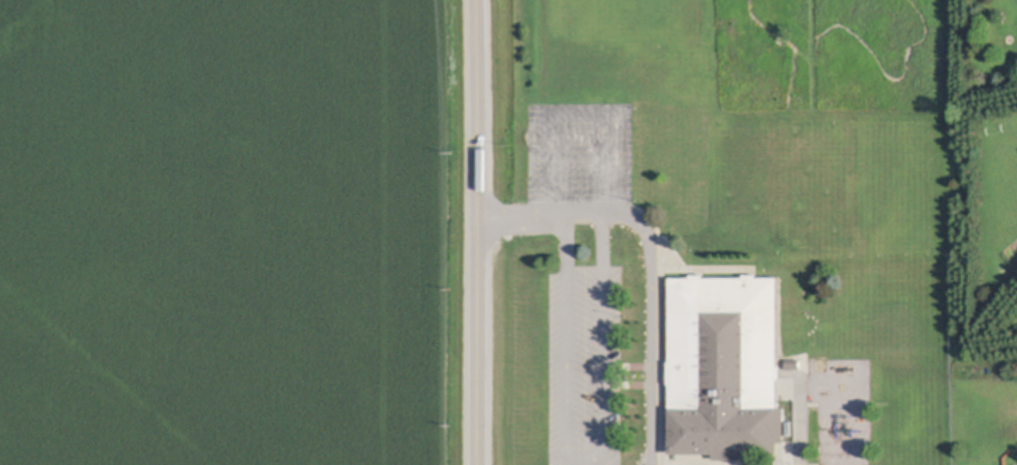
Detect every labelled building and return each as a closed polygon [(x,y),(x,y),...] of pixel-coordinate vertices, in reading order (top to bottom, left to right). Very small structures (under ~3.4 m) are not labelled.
[(675,454),(717,454),(717,459),(767,459),(767,454),(788,454),(788,408),(781,408),(781,278),(675,278),(675,454)] [(802,358),(802,368),(788,368),(788,358),(802,358)]
